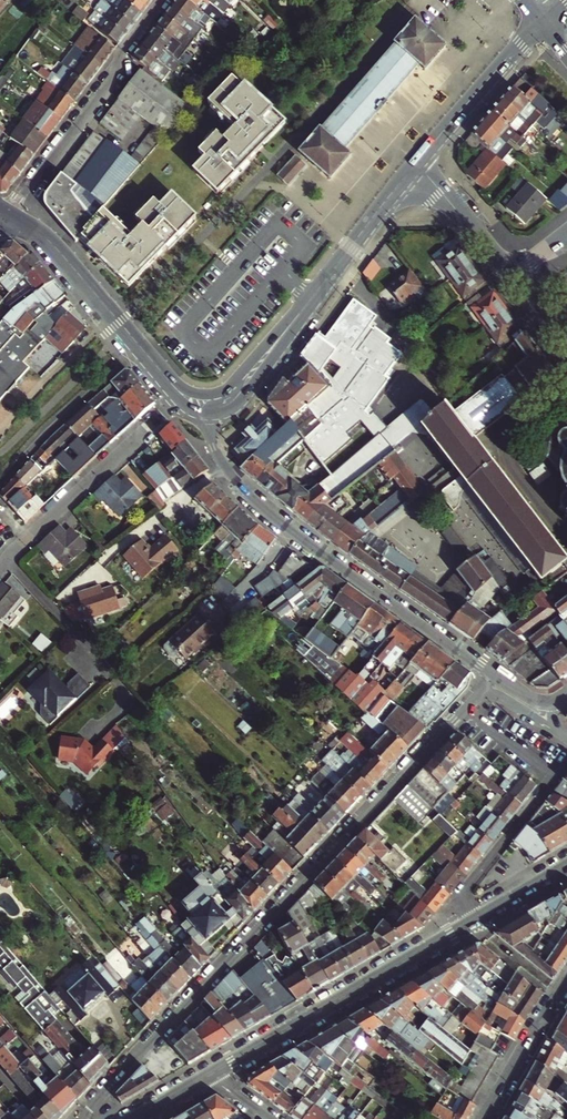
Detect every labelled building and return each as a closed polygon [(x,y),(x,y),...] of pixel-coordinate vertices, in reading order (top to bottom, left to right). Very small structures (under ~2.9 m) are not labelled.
[(11,0),(0,0),(0,13),(11,0)] [(105,1),(135,24),(140,17),(143,14),(125,0),(106,0),(105,1)] [(143,14),(150,4),(146,0),(125,0),(143,14)] [(172,6),(203,29),(211,18),(187,0),(177,0),(172,5),(172,6)] [(211,18),(215,22),(223,13),(219,9),(207,0),(187,0),(211,18)] [(219,9),(223,13),(231,5),(226,0),(207,0),(219,9)] [(105,1),(97,12),(127,34),(135,24),(105,1)] [(164,16),(195,39),(203,29),(172,6),(165,16),(164,16)] [(89,17),(78,8),(73,15),(84,23),(89,17)] [(89,22),(118,45),(127,34),(97,12),(89,22)] [(164,16),(156,27),(187,50),(195,39),(164,16)] [(396,44),(322,130),(321,129),(301,152),(331,179),(351,155),(345,150),(419,64),(426,70),(446,47),(415,21),(395,44),(396,44)] [(187,50),(156,27),(149,37),(148,37),(179,60),(187,50)] [(82,38),(91,45),(99,35),(90,28),(82,38)] [(102,37),(91,52),(74,38),(71,42),(78,48),(87,55),(102,67),(116,48),(102,37)] [(140,48),(171,71),(179,60),(148,37),(140,48)] [(71,42),(67,47),(75,53),(78,48),(71,42)] [(84,61),(74,74),(78,77),(88,85),(96,74),(102,67),(87,55),(78,48),(75,53),(84,61)] [(132,58),(145,67),(163,81),(171,71),(140,48),(132,58)] [(73,69),(61,59),(59,62),(63,65),(71,71),(73,69)] [(61,92),(75,102),(88,85),(78,77),(74,74),(71,71),(63,65),(61,68),(72,77),(61,92)] [(131,108),(141,116),(155,127),(168,136),(191,109),(142,72),(141,71),(119,99),(131,108)] [(233,78),(209,103),(233,125),(222,137),(218,134),(200,152),(207,159),(195,171),(219,194),(260,151),(257,149),(262,144),(265,146),(285,124),(246,86),(244,88),(233,78)] [(514,88),(525,98),(532,89),(522,79),(514,88)] [(23,91),(37,101),(43,106),(48,100),(28,85),(23,91)] [(503,100),(534,127),(537,122),(545,129),(551,122),(525,98),(514,88),(503,100)] [(47,109),(61,120),(75,102),(61,92),(47,109)] [(116,103),(114,105),(126,114),(131,108),(119,99),(116,103)] [(503,100),(493,111),(524,138),(534,127),(503,100)] [(114,105),(110,111),(122,120),(126,114),(114,105)] [(47,109),(40,119),(24,107),(21,111),(14,106),(11,110),(26,122),(48,138),(61,120),(47,109)] [(141,116),(131,108),(126,114),(137,122),(141,116)] [(110,111),(105,117),(117,126),(122,120),(110,111)] [(493,111),(483,123),(513,150),(518,145),(522,148),(527,141),(524,138),(493,111)] [(137,122),(126,114),(122,120),(132,128),(137,122)] [(100,124),(113,133),(117,126),(105,117),(100,124)] [(132,128),(122,120),(117,126),(128,134),(132,128)] [(48,138),(26,122),(12,139),(20,145),(34,156),(46,140),(48,138)] [(472,135),(484,145),(489,150),(503,161),(513,150),(483,123),(478,129),(472,135)] [(113,133),(123,140),(128,134),(117,126),(113,133)] [(155,127),(151,132),(163,141),(166,138),(168,136),(155,127)] [(107,142),(94,132),(89,138),(102,148),(107,142)] [(163,141),(151,132),(146,139),(157,147),(163,141)] [(484,145),(472,135),(466,142),(478,152),(484,145)] [(89,138),(85,144),(98,154),(102,148),(89,138)] [(157,147),(146,139),(141,145),(152,153),(157,147)] [(79,178),(74,184),(61,175),(47,194),(47,208),(76,242),(76,241),(82,237),(85,234),(83,232),(103,209),(142,165),(132,157),(130,160),(107,142),(102,148),(98,154),(93,160),(88,166),(84,172),(79,178)] [(98,154),(85,144),(80,150),(93,160),(98,154)] [(21,173),(34,156),(20,145),(10,158),(1,151),(0,156),(0,158),(2,159),(7,163),(21,173)] [(141,145),(137,151),(147,159),(152,153),(141,145)] [(93,160),(80,150),(77,154),(75,156),(88,166),(93,160)] [(484,188),(505,164),(503,161),(489,150),(468,174),(484,188)] [(147,159),(137,151),(132,157),(142,165),(147,159)] [(88,166),(75,156),(71,162),(84,172),(88,166)] [(297,157),(279,176),(289,185),(307,166),(297,157)] [(84,172),(71,162),(66,169),(79,178),(84,172)] [(1,170),(0,170),(0,192),(2,193),(7,192),(21,173),(7,163),(1,170)] [(79,178),(66,169),(61,175),(74,184),(79,178)] [(546,199),(529,185),(508,209),(524,223),(546,199)] [(562,192),(559,190),(549,202),(560,212),(566,206),(566,197),(562,192)] [(85,234),(82,237),(92,247),(90,249),(129,287),(150,266),(147,264),(152,258),(155,261),(196,218),(173,195),(161,207),(154,201),(136,219),(140,223),(129,234),(103,209),(83,232),(85,234)] [(29,255),(14,243),(7,244),(0,252),(0,280),(6,275),(29,255)] [(432,257),(449,280),(472,263),(460,247),(449,254),(444,248),(432,257)] [(32,251),(29,255),(6,275),(17,287),(42,265),(32,251)] [(379,267),(374,259),(367,269),(364,273),(369,280),(379,267)] [(474,288),(484,280),(472,263),(449,280),(457,290),(467,303),(479,294),(474,288)] [(54,280),(42,265),(17,287),(22,293),(15,299),(8,305),(9,306),(10,308),(13,311),(54,280)] [(423,286),(413,272),(401,280),(400,278),(388,287),(400,303),(423,286)] [(54,280),(13,311),(0,324),(0,360),(7,353),(35,322),(38,319),(40,318),(41,317),(46,312),(48,309),(66,295),(67,295),(54,280)] [(479,294),(467,303),(481,323),(484,327),(507,310),(494,293),(484,301),(479,294)] [(13,311),(10,308),(0,318),(0,324),(13,311)] [(504,353),(515,343),(509,335),(519,327),(507,310),(484,327),(504,353)] [(40,318),(43,321),(48,315),(46,312),(41,317),(40,318)] [(47,338),(53,343),(64,353),(69,348),(86,329),(70,313),(69,313),(53,331),(47,338)] [(40,318),(38,319),(35,322),(7,353),(0,360),(0,386),(35,349),(36,350),(41,345),(47,338),(53,331),(43,321),(40,318)] [(552,379),(553,371),(525,333),(524,334),(515,342),(529,359),(505,378),(524,402),(552,379)] [(36,350),(35,349),(0,386),(0,402),(29,369),(24,364),(36,350)] [(330,387),(310,365),(288,384),(309,407),(330,387)] [(119,402),(141,384),(130,372),(126,372),(101,393),(96,399),(101,405),(110,397),(119,402)] [(503,375),(453,415),(473,441),(480,435),(481,436),(481,435),(482,435),(524,402),(505,378),(503,375)] [(269,406),(287,426),(293,420),(303,431),(319,418),(309,407),(288,384),(284,380),(283,380),(282,381),(283,381),(280,385),(279,386),(277,390),(276,389),(275,391),(273,395),(272,394),(272,395),(272,396),(270,399),(269,399),(268,399),(269,400),(269,405),(268,405),(268,406),(269,406)] [(101,405),(94,411),(100,419),(78,439),(66,450),(57,458),(42,472),(34,479),(25,487),(8,503),(25,523),(81,471),(157,404),(141,385),(141,384),(119,402),(110,397),(101,405)] [(78,439),(100,419),(94,411),(101,405),(96,399),(64,426),(54,436),(62,445),(74,435),(78,439)] [(331,477),(320,485),(332,502),(335,499),(338,497),(342,494),(383,463),(396,454),(390,446),(384,437),(379,431),(373,422),(361,406),(350,416),(337,428),(330,420),(309,437),(304,441),(315,455),(331,477)] [(422,428),(461,477),(444,491),(443,492),(442,494),(443,496),(443,498),(445,499),(454,511),(458,508),(459,506),(460,504),(460,499),(461,497),(461,495),(462,493),(464,492),(468,488),(532,569),(526,573),(536,586),(548,576),(566,562),(552,543),(506,483),(473,441),(453,415),(447,407),(422,428)] [(337,428),(350,416),(344,410),(330,420),(337,428)] [(276,436),(291,453),(304,441),(309,437),(303,431),(293,420),(287,426),(279,433),(276,436)] [(537,444),(537,443),(536,444),(537,446),(537,445),(547,457),(546,458),(547,459),(548,459),(549,460),(557,470),(556,470),(557,471),(558,471),(558,472),(561,472),(561,475),(562,479),(560,480),(561,482),(563,481),(566,487),(564,488),(566,492),(566,420),(537,444)] [(258,483),(288,456),(291,453),(276,436),(279,433),(268,421),(257,432),(252,427),(244,434),(248,440),(236,451),(247,463),(241,469),(258,483)] [(172,424),(161,435),(174,452),(187,442),(172,424)] [(54,436),(41,449),(49,458),(62,445),(54,436)] [(162,462),(174,477),(199,456),(194,450),(187,442),(174,452),(162,461),(162,462)] [(41,449),(36,454),(44,463),(49,458),(41,449)] [(34,479),(42,472),(38,468),(44,463),(36,454),(15,477),(25,487),(34,479)] [(395,478),(407,469),(396,454),(383,463),(395,478)] [(292,481),(301,487),(311,476),(320,485),(331,477),(315,455),(292,481)] [(164,502),(210,471),(199,456),(174,477),(157,491),(164,502)] [(301,487),(292,481),(282,473),(292,460),(288,456),(258,483),(285,506),(301,487)] [(162,462),(144,477),(157,491),(174,477),(162,462)] [(407,469),(395,478),(414,502),(426,493),(407,469)] [(445,478),(440,473),(429,482),(433,487),(445,478)] [(124,486),(115,476),(93,497),(99,504),(103,501),(118,518),(142,496),(129,481),(124,486)] [(25,487),(15,477),(0,493),(0,495),(8,503),(25,487)] [(223,527),(239,509),(214,485),(194,499),(223,527)] [(285,506),(296,514),(317,488),(315,487),(313,486),(311,485),(309,485),(307,485),(305,486),(303,486),(301,487),(285,506)] [(317,488),(296,514),(301,519),(306,522),(332,502),(320,485),(317,487),(317,488)] [(164,502),(157,491),(149,497),(157,507),(164,502)] [(566,493),(564,495),(562,497),(560,497),(559,498),(561,499),(560,501),(560,504),(560,506),(561,508),(559,509),(559,511),(561,510),(563,512),(565,514),(564,514),(566,517),(564,518),(565,521),(566,519),(566,493)] [(333,543),(348,524),(331,512),(336,508),(332,502),(306,522),(318,532),(319,533),(320,533),(333,543)] [(371,534),(379,540),(411,513),(406,507),(405,506),(376,530),(371,534)] [(259,527),(239,509),(223,527),(220,530),(227,536),(221,543),(227,551),(232,555),(233,556),(259,527)] [(371,534),(376,530),(369,520),(364,524),(363,523),(356,529),(348,524),(333,543),(346,553),(349,555),(361,544),(360,543),(371,534)] [(453,526),(444,533),(460,555),(470,549),(453,526)] [(69,537),(60,527),(47,539),(37,549),(43,555),(47,552),(63,569),(87,547),(73,532),(69,537)] [(277,540),(259,527),(233,556),(236,559),(241,552),(258,565),(259,565),(277,540)] [(450,625),(461,612),(436,595),(411,577),(418,567),(419,566),(379,540),(371,534),(360,543),(361,544),(349,555),(450,625)] [(143,540),(125,556),(146,579),(180,549),(168,535),(151,550),(143,540)] [(282,568),(294,577),(311,566),(294,553),(282,568)] [(233,556),(232,555),(228,560),(233,564),(236,559),(233,556)] [(457,572),(476,595),(492,578),(498,587),(500,589),(502,592),(510,586),(491,559),(482,565),(476,557),(457,572)] [(554,583),(566,573),(566,563),(566,562),(548,576),(554,583)] [(286,583),(294,577),(282,568),(279,566),(275,573),(262,582),(270,593),(286,583)] [(316,605),(338,577),(324,567),(320,568),(307,578),(297,586),(309,602),(311,604),(308,608),(314,612),(318,606),(316,605)] [(436,595),(461,612),(476,595),(457,572),(445,585),(418,567),(411,577),(436,595)] [(224,576),(214,589),(224,602),(237,588),(224,576)] [(341,580),(338,577),(316,605),(318,606),(314,612),(311,616),(312,618),(318,623),(334,602),(348,585),(341,580)] [(474,642),(482,632),(492,621),(479,613),(500,589),(498,587),(492,578),(476,595),(461,612),(450,625),(474,642)] [(11,628),(19,618),(15,615),(9,610),(15,604),(17,606),(23,598),(7,584),(1,591),(0,590),(0,619),(11,628)] [(348,585),(334,602),(342,608),(330,626),(348,639),(375,605),(348,585)] [(67,614),(76,624),(89,618),(89,620),(122,606),(113,586),(99,592),(97,588),(79,595),(82,603),(64,610),(67,614)] [(305,607),(309,602),(297,586),(288,592),(284,595),(295,609),(292,611),(302,619),(305,615),(304,613),(307,609),(305,607)] [(514,644),(552,616),(549,612),(555,607),(543,592),(533,600),(539,608),(523,620),(512,627),(494,641),(486,650),(497,658),(502,662),(518,649),(514,644)] [(295,609),(284,595),(266,610),(267,610),(293,630),(297,625),(285,616),(292,611),(295,609)] [(233,616),(237,620),(243,629),(258,616),(267,610),(266,610),(260,602),(259,600),(257,597),(233,616)] [(15,615),(27,601),(23,598),(17,606),(15,604),(9,610),(15,615)] [(566,612),(566,598),(555,607),(549,612),(552,616),(555,621),(560,617),(566,612)] [(365,645),(388,614),(375,605),(348,639),(341,648),(333,659),(340,664),(359,640),(365,645)] [(492,621),(482,632),(494,641),(512,627),(505,618),(509,616),(504,610),(492,621)] [(201,614),(171,642),(166,646),(166,649),(173,656),(176,656),(181,652),(188,660),(218,631),(201,614)] [(402,624),(388,614),(365,645),(367,647),(377,654),(402,624)] [(564,622),(560,617),(555,621),(547,627),(551,633),(556,628),(566,642),(566,625),(564,622)] [(402,624),(377,654),(371,662),(364,669),(374,676),(383,664),(391,670),(417,635),(413,632),(402,624)] [(547,627),(529,641),(534,648),(536,650),(545,643),(548,647),(549,647),(552,652),(561,645),(551,633),(547,627)] [(315,628),(306,639),(332,659),(333,659),(341,648),(315,628)] [(33,645),(42,653),(51,642),(42,634),(33,645)] [(429,644),(417,635),(391,670),(390,671),(394,675),(395,673),(400,677),(400,676),(406,669),(429,644)] [(340,664),(333,659),(332,659),(306,639),(297,651),(317,670),(367,715),(369,713),(408,750),(412,746),(427,730),(408,715),(392,703),(383,696),(386,693),(374,682),(370,687),(358,676),(357,678),(352,674),(342,666),(340,664)] [(534,648),(529,641),(518,649),(502,662),(509,667),(534,648)] [(436,649),(429,644),(406,669),(415,677),(416,675),(436,649)] [(551,670),(560,681),(566,676),(566,653),(565,651),(561,645),(552,652),(543,659),(551,670)] [(536,650),(534,648),(509,667),(516,673),(530,662),(537,668),(545,674),(551,670),(543,659),(536,650)] [(457,664),(436,649),(416,675),(432,688),(457,664)] [(530,662),(516,673),(523,678),(537,668),(530,662)] [(469,685),(472,674),(457,664),(432,688),(428,692),(414,707),(408,715),(427,730),(469,685)] [(523,678),(530,684),(545,674),(537,668),(523,678)] [(545,674),(530,684),(531,685),(534,688),(535,688),(548,688),(549,688),(560,681),(551,670),(545,674)] [(38,708),(37,718),(47,728),(57,719),(55,717),(69,705),(70,706),(88,690),(75,677),(64,687),(64,691),(61,695),(55,689),(56,687),(46,677),(44,679),(37,671),(28,680),(35,687),(28,694),(40,706),(38,708)] [(409,684),(400,676),(400,677),(398,678),(395,681),(405,689),(409,684)] [(383,696),(392,703),(405,689),(395,681),(386,693),(383,696)] [(394,764),(408,750),(369,713),(367,715),(362,719),(379,736),(382,733),(386,737),(370,754),(388,771),(394,764)] [(54,745),(56,765),(72,763),(77,766),(83,764),(91,769),(95,762),(106,743),(115,727),(101,718),(85,747),(74,741),(54,745)] [(357,752),(354,756),(360,761),(379,780),(388,771),(370,754),(349,734),(344,739),(357,752)] [(458,734),(449,743),(474,767),(472,770),(475,774),(481,767),(477,764),(478,763),(473,758),(478,752),(458,734)] [(106,743),(95,762),(97,763),(108,744),(106,743)] [(449,743),(440,752),(460,772),(467,765),(472,770),(474,767),(449,743)] [(372,788),(333,751),(329,748),(324,754),(330,760),(332,757),(334,759),(332,762),(340,770),(335,775),(336,776),(341,780),(343,782),(361,799),(372,788)] [(360,761),(354,756),(350,752),(346,757),(336,748),(333,751),(372,788),(379,780),(360,761)] [(432,761),(448,776),(452,772),(458,778),(454,782),(457,785),(459,783),(465,777),(460,772),(440,752),(432,761)] [(501,770),(509,761),(502,756),(494,765),(501,770)] [(314,768),(330,783),(336,776),(335,775),(321,761),(314,768)] [(455,787),(462,795),(466,791),(467,790),(459,783),(457,785),(454,782),(448,776),(432,761),(428,765),(423,770),(448,794),(455,787)] [(83,764),(77,766),(89,772),(91,769),(83,764)] [(312,782),(328,798),(346,815),(355,806),(337,789),(330,783),(314,768),(306,777),(312,782)] [(423,770),(416,777),(441,802),(448,794),(423,770)] [(522,806),(538,787),(519,771),(511,781),(516,785),(509,795),(522,806)] [(552,794),(566,802),(566,776),(552,794)] [(408,786),(423,800),(433,810),(441,802),(416,777),(408,786)] [(511,781),(503,791),(509,795),(516,785),(511,781)] [(337,789),(355,806),(361,799),(343,782),(337,789)] [(423,800),(408,786),(395,800),(408,812),(410,814),(423,800)] [(323,839),(329,833),(294,800),(286,808),(270,792),(266,796),(280,810),(317,845),(323,839)] [(448,794),(441,802),(433,810),(439,815),(441,817),(451,806),(456,801),(448,794)] [(552,794),(546,802),(562,814),(566,808),(566,802),(552,794)] [(294,800),(329,833),(346,815),(328,798),(316,810),(300,795),(294,800)] [(509,795),(493,814),(507,825),(522,806),(509,795)] [(392,803),(390,806),(403,818),(408,812),(395,800),(392,803)] [(461,805),(456,801),(451,806),(456,811),(461,805)] [(527,826),(538,836),(549,854),(553,852),(566,844),(566,823),(562,814),(546,802),(527,826)] [(48,815),(52,820),(58,815),(47,804),(42,808),(48,815)] [(390,806),(385,811),(398,823),(403,818),(390,806)] [(484,825),(479,831),(478,832),(492,843),(507,825),(493,814),(485,807),(476,819),(484,825)] [(317,845),(280,810),(274,817),(293,835),(286,842),(304,859),(317,845)] [(385,811),(379,816),(393,828),(398,823),(385,811)] [(433,822),(451,839),(454,836),(457,833),(441,817),(439,815),(433,822)] [(379,816),(375,821),(388,834),(393,828),(379,816)] [(293,871),(267,847),(245,826),(238,820),(233,825),(245,838),(261,853),(254,860),(280,885),(284,881),(293,871)] [(369,827),(379,835),(382,839),(388,834),(375,821),(369,827)] [(538,836),(527,826),(520,834),(510,847),(513,849),(517,850),(521,847),(527,852),(534,864),(549,854),(538,836)] [(375,839),(366,830),(357,840),(375,857),(396,878),(402,873),(393,863),(391,864),(384,858),(389,853),(380,845),(384,841),(382,839),(379,835),(375,839)] [(460,836),(457,833),(454,836),(458,839),(467,846),(480,857),(488,848),(492,843),(478,832),(470,842),(461,835),(460,836)] [(304,859),(286,842),(278,834),(267,847),(293,871),(304,859)] [(454,836),(451,839),(437,853),(443,857),(457,843),(456,842),(458,839),(454,836)] [(375,857),(357,840),(347,851),(365,868),(392,895),(397,889),(373,867),(370,867),(368,865),(375,857)] [(268,897),(280,885),(254,860),(237,844),(231,850),(258,876),(252,882),(268,897)] [(467,846),(452,865),(465,876),(480,857),(467,846)] [(365,868),(347,851),(341,857),(336,862),(359,884),(381,906),(386,900),(364,878),(361,878),(358,875),(365,868)] [(336,862),(325,873),(350,897),(367,913),(372,908),(353,890),(359,884),(336,862)] [(201,871),(244,923),(254,912),(228,876),(221,883),(219,880),(218,881),(199,864),(197,866),(201,871)] [(465,876),(452,865),(435,885),(449,896),(457,886),(465,876)] [(268,897),(252,882),(247,877),(242,882),(228,869),(224,872),(228,876),(254,912),(258,909),(268,897)] [(238,930),(244,923),(201,871),(199,873),(202,876),(198,879),(204,885),(185,902),(196,915),(186,924),(184,926),(211,958),(216,952),(207,941),(225,925),(229,930),(234,926),(238,930)] [(315,884),(326,895),(350,919),(355,914),(344,903),(350,897),(325,873),(322,876),(315,884)] [(403,886),(409,892),(421,902),(426,896),(409,881),(403,886)] [(315,884),(309,890),(318,904),(326,895),(315,884)] [(439,908),(449,896),(435,885),(426,896),(421,902),(435,913),(439,908)] [(309,890),(302,898),(311,913),(320,908),(318,904),(309,890)] [(409,892),(406,895),(413,901),(411,903),(417,907),(409,917),(423,928),(435,913),(421,902),(409,892)] [(564,893),(554,899),(545,904),(553,918),(556,915),(566,922),(566,921),(566,908),(564,906),(566,902),(566,898),(564,893)] [(399,903),(396,907),(403,912),(406,909),(399,903)] [(546,930),(553,918),(545,904),(528,914),(539,933),(541,937),(542,935),(546,930)] [(308,928),(295,905),(288,913),(295,924),(300,933),(308,928)] [(396,907),(394,910),(400,915),(403,912),(396,907)] [(185,947),(202,967),(211,958),(184,926),(186,924),(176,912),(172,916),(181,927),(174,934),(185,947)] [(409,917),(406,914),(398,923),(391,914),(390,915),(388,917),(405,939),(422,929),(423,928),(409,917)] [(539,933),(528,914),(522,918),(517,921),(528,940),(539,933)] [(546,930),(542,935),(550,940),(566,952),(566,923),(566,922),(556,915),(553,918),(546,930)] [(405,939),(388,917),(385,920),(383,923),(379,918),(375,922),(380,926),(374,934),(392,946),(405,939)] [(147,930),(190,980),(202,967),(185,947),(179,953),(146,918),(141,922),(147,930)] [(517,921),(494,934),(494,935),(553,981),(555,978),(558,974),(538,959),(532,954),(542,938),(541,937),(539,933),(528,940),(517,921)] [(354,935),(362,930),(358,926),(355,923),(352,926),(348,922),(341,929),(348,940),(341,944),(355,968),(368,960),(354,935)] [(307,945),(300,933),(295,924),(279,933),(287,947),(292,955),(308,945),(307,945)] [(81,932),(77,927),(72,931),(76,936),(81,932)] [(161,971),(179,992),(190,980),(147,930),(142,934),(162,957),(160,959),(162,961),(156,965),(161,971)] [(355,968),(341,944),(333,930),(321,937),(342,975),(355,968)] [(370,938),(362,930),(354,935),(368,960),(379,954),(392,946),(374,934),(370,938)] [(342,975),(321,937),(307,945),(308,945),(330,982),(342,975)] [(550,940),(538,959),(558,974),(565,963),(566,961),(566,952),(550,940)] [(257,953),(296,1001),(297,1002),(314,992),(295,961),(293,962),(287,959),(284,965),(278,961),(275,956),(273,957),(261,942),(254,949),(257,953)] [(509,986),(516,973),(501,961),(481,945),(476,944),(466,951),(477,960),(509,986)] [(330,982),(308,945),(292,955),(295,961),(314,992),(323,987),(330,982)] [(11,993),(35,1020),(39,1017),(47,1010),(39,1002),(42,999),(0,951),(0,980),(11,993)] [(452,959),(474,977),(502,999),(509,986),(477,960),(466,951),(452,959)] [(241,980),(271,1016),(296,1001),(257,953),(254,956),(260,964),(241,980)] [(142,975),(167,1004),(179,992),(161,971),(155,977),(141,961),(137,965),(131,958),(129,960),(142,975)] [(446,962),(440,966),(481,998),(492,1008),(495,1010),(498,1005),(499,1003),(486,992),(486,991),(472,980),(474,977),(452,959),(446,962)] [(68,1017),(76,1027),(89,1016),(86,1012),(106,994),(109,998),(121,987),(118,983),(113,978),(102,965),(96,970),(90,962),(50,997),(55,1003),(68,1017)] [(477,1003),(481,998),(440,966),(426,974),(445,989),(448,991),(467,1006),(487,1023),(495,1010),(492,1008),(489,1013),(477,1003)] [(244,1006),(259,1024),(264,1021),(271,1017),(271,1016),(241,980),(233,971),(224,981),(233,993),(235,995),(241,1003),(244,1006)] [(161,1011),(167,1004),(142,975),(132,987),(119,973),(113,978),(118,983),(121,987),(140,1009),(151,1022),(161,1011)] [(516,973),(509,986),(502,999),(500,1002),(499,1003),(498,1005),(526,1021),(543,995),(531,986),(516,973)] [(445,989),(426,974),(411,982),(438,1003),(448,991),(445,989)] [(245,1032),(259,1024),(244,1006),(241,1003),(235,995),(233,993),(224,981),(211,994),(245,1032)] [(416,1007),(430,1018),(440,1026),(444,1029),(448,1024),(454,1016),(438,1003),(411,982),(396,991),(416,1007)] [(411,1013),(416,1007),(396,991),(380,1001),(429,1040),(440,1026),(430,1018),(426,1024),(411,1013)] [(202,1005),(217,1023),(233,1039),(245,1032),(211,994),(202,1005)] [(365,1010),(393,1032),(399,1037),(405,1042),(408,1044),(417,1051),(421,1055),(432,1042),(429,1040),(380,1001),(365,1010)] [(487,1024),(491,1026),(498,1014),(504,1018),(497,1030),(515,1040),(526,1021),(498,1005),(495,1010),(487,1023),(487,1024)] [(467,1006),(457,1019),(480,1036),(481,1034),(485,1028),(487,1024),(487,1023),(467,1006)] [(145,1028),(151,1022),(140,1009),(133,1014),(145,1028)] [(365,1010),(358,1014),(377,1030),(387,1041),(393,1032),(365,1010)] [(185,1023),(211,1052),(225,1044),(233,1039),(217,1023),(208,1028),(194,1013),(185,1023)] [(557,1030),(566,1037),(566,1014),(557,1030)] [(374,1031),(356,1015),(348,1020),(379,1045),(382,1047),(384,1045),(374,1031)] [(92,1085),(110,1066),(101,1056),(91,1044),(88,1041),(75,1052),(47,1019),(43,1022),(39,1017),(35,1020),(45,1031),(59,1048),(79,1071),(92,1085)] [(379,1045),(348,1020),(332,1029),(363,1051),(367,1045),(374,1051),(379,1045)] [(0,1042),(13,1031),(4,1021),(0,1025),(0,1042)] [(168,1041),(189,1065),(211,1052),(185,1023),(168,1041)] [(429,1040),(432,1042),(450,1056),(462,1066),(471,1071),(473,1067),(476,1061),(480,1055),(472,1050),(471,1050),(468,1048),(444,1029),(440,1026),(429,1040)] [(363,1051),(332,1029),(308,1043),(355,1077),(362,1082),(366,1085),(369,1088),(376,1078),(355,1063),(363,1052),(363,1051)] [(557,1030),(550,1041),(564,1051),(566,1053),(566,1037),(557,1030)] [(0,1042),(0,1054),(6,1048),(19,1037),(13,1031),(0,1042)] [(387,1041),(386,1042),(397,1051),(405,1042),(399,1037),(393,1032),(387,1041)] [(480,1036),(476,1043),(493,1053),(498,1044),(481,1034),(480,1036)] [(99,1038),(91,1044),(101,1056),(108,1050),(99,1038)] [(550,1041),(548,1039),(537,1061),(552,1074),(564,1051),(550,1041)] [(408,1044),(405,1042),(397,1051),(409,1061),(417,1051),(408,1044)] [(304,1046),(295,1050),(321,1070),(332,1077),(335,1080),(347,1088),(351,1083),(355,1077),(308,1043),(304,1046)] [(493,1053),(476,1043),(475,1044),(472,1050),(480,1055),(495,1064),(499,1056),(493,1053)] [(11,1077),(22,1068),(31,1060),(35,1056),(29,1050),(17,1060),(6,1048),(0,1054),(0,1065),(11,1077)] [(295,1050),(282,1058),(309,1078),(312,1073),(316,1076),(321,1070),(295,1050)] [(409,1061),(421,1071),(429,1061),(421,1055),(417,1051),(409,1061)] [(59,1078),(79,1100),(92,1085),(79,1071),(74,1076),(66,1067),(64,1069),(51,1055),(45,1061),(59,1078)] [(476,1061),(491,1070),(495,1064),(480,1055),(476,1061)] [(282,1058),(269,1066),(291,1082),(296,1085),(302,1090),(303,1090),(307,1084),(311,1088),(315,1082),(309,1078),(282,1058)] [(64,1115),(76,1102),(57,1081),(48,1071),(44,1075),(31,1060),(22,1068),(64,1115)] [(429,1061),(421,1071),(433,1080),(441,1070),(429,1061)] [(487,1076),(491,1070),(476,1061),(473,1067),(487,1076)] [(526,1080),(544,1093),(555,1075),(552,1074),(537,1061),(526,1080)] [(144,1066),(130,1081),(138,1094),(159,1082),(144,1066)] [(248,1086),(274,1104),(283,1092),(288,1086),(291,1082),(269,1066),(249,1078),(248,1086)] [(469,1074),(484,1083),(487,1076),(473,1067),(471,1071),(469,1074)] [(22,1068),(11,1077),(37,1107),(48,1118),(60,1118),(64,1115),(22,1068)] [(441,1070),(433,1080),(446,1090),(447,1089),(451,1081),(453,1079),(441,1070)] [(555,1076),(565,1083),(566,1081),(566,1076),(559,1070),(555,1076)] [(480,1089),(484,1083),(469,1074),(465,1081),(480,1089)] [(335,1080),(332,1077),(323,1088),(327,1091),(335,1080)] [(355,1077),(351,1083),(362,1091),(366,1085),(362,1082),(355,1077)] [(77,1101),(79,1100),(59,1078),(58,1079),(57,1081),(76,1102),(77,1101)] [(519,1094),(526,1098),(554,1118),(557,1113),(562,1106),(553,1099),(544,1093),(526,1080),(519,1092),(519,1094)] [(121,1104),(138,1094),(130,1081),(116,1096),(121,1104)] [(457,1095),(461,1087),(451,1081),(447,1089),(457,1095)] [(461,1087),(476,1096),(480,1089),(465,1081),(461,1087)] [(566,1111),(566,1085),(565,1083),(553,1099),(562,1106),(566,1111)] [(304,1097),(290,1116),(294,1118),(305,1118),(315,1106),(327,1091),(323,1088),(318,1084),(316,1087),(319,1089),(309,1101),(304,1097)] [(366,1085),(362,1091),(373,1099),(377,1094),(369,1088),(366,1085)] [(472,1104),(476,1096),(461,1087),(457,1095),(465,1099),(472,1104)] [(274,1104),(290,1116),(304,1097),(307,1093),(303,1090),(302,1090),(301,1092),(298,1090),(292,1098),(283,1092),(274,1104)] [(305,1118),(322,1118),(326,1114),(336,1102),(338,1099),(327,1091),(315,1106),(305,1118)] [(389,1102),(377,1094),(373,1099),(384,1107),(389,1102)] [(519,1094),(516,1100),(522,1104),(526,1098),(519,1094)] [(205,1104),(214,1118),(228,1118),(229,1118),(241,1118),(244,1117),(229,1106),(217,1097),(205,1104)] [(557,1113),(554,1118),(526,1098),(522,1104),(516,1100),(511,1108),(529,1118),(564,1118),(557,1113)] [(431,1115),(439,1118),(470,1118),(477,1107),(472,1104),(465,1099),(456,1115),(437,1104),(437,1105),(433,1111),(431,1115)] [(8,1111),(0,1101),(0,1118),(15,1118),(8,1111)] [(326,1114),(322,1118),(339,1118),(347,1110),(336,1102),(326,1114)] [(205,1104),(186,1114),(190,1118),(214,1118),(205,1104)] [(15,1118),(35,1118),(30,1113),(24,1106),(18,1112),(13,1106),(8,1111),(15,1118)] [(30,1113),(35,1118),(48,1118),(37,1107),(34,1110),(30,1113)] [(339,1118),(357,1118),(360,1115),(349,1107),(347,1110),(339,1118)] [(505,1118),(506,1118),(529,1118),(511,1108),(505,1118)] [(394,1117),(398,1118),(410,1118),(411,1118),(400,1110),(394,1117)]
